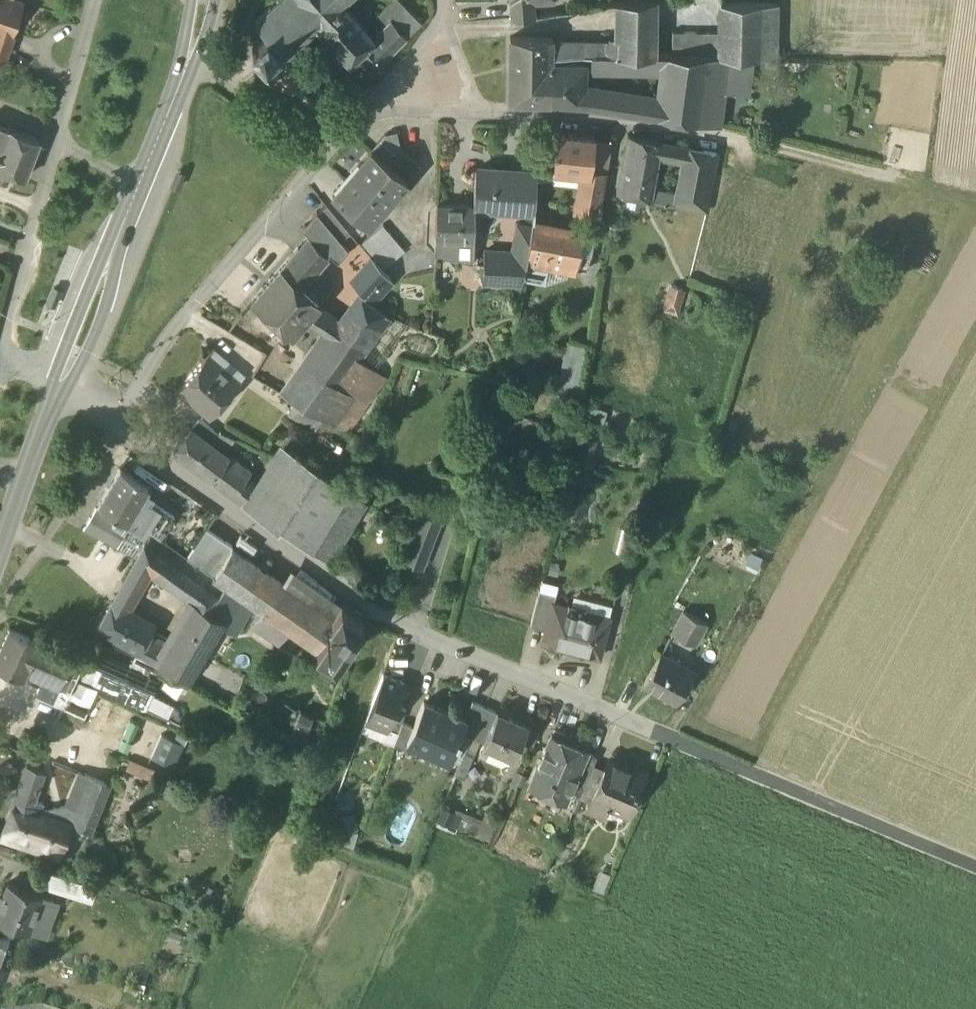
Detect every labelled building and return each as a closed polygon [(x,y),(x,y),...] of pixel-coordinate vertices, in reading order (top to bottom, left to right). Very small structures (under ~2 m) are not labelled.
[(14,0),(0,0),(0,25),(14,30),(23,3),(14,0)] [(254,22),(266,36),(279,49),(284,55),(343,0),(279,0),(254,22)] [(375,15),(384,24),(390,18),(391,19),(404,5),(399,0),(390,0),(375,15)] [(615,3),(615,18),(656,15),(656,0),(641,0),(638,0),(615,3)] [(371,36),(341,2),(317,24),(348,60),(356,53),(373,37),(371,36)] [(532,2),(509,4),(511,19),(533,17),(532,2)] [(780,3),(721,3),(721,32),(721,55),(728,55),(728,56),(776,57),(780,3)] [(404,5),(391,19),(406,35),(420,21),(404,5)] [(656,15),(615,18),(615,54),(620,54),(656,54),(656,15)] [(384,24),(371,36),(373,37),(388,53),(406,35),(391,19),(390,18),(384,24)] [(0,25),(0,43),(8,46),(14,30),(0,25)] [(721,32),(672,30),(672,54),(707,55),(721,55),(721,32)] [(279,49),(266,36),(253,48),(266,62),(279,49)] [(553,37),(510,36),(509,101),(550,102),(552,64),(553,64),(553,55),(553,43),(553,40),(553,37)] [(388,53),(373,37),(356,53),(372,71),(389,55),(388,53)] [(607,44),(553,43),(553,55),(581,53),(585,53),(607,53),(607,44)] [(607,53),(585,53),(584,64),(584,68),(623,68),(620,54),(615,54),(607,53)] [(656,54),(620,54),(623,68),(665,69),(667,54),(656,54)] [(672,54),(667,54),(665,69),(660,99),(658,115),(696,121),(707,55),(672,54)] [(721,55),(707,55),(696,121),(717,124),(728,56),(728,55),(721,55)] [(553,64),(552,64),(550,102),(582,103),(583,88),(584,68),(584,64),(553,64)] [(624,94),(583,88),(582,103),(623,110),(624,94)] [(643,96),(624,94),(623,110),(639,112),(643,96)] [(660,99),(643,96),(639,112),(658,115),(660,99)] [(0,125),(0,169),(25,179),(38,140),(0,125)] [(593,136),(556,131),(552,166),(581,170),(589,171),(589,169),(593,137),(593,136)] [(658,142),(628,136),(618,192),(646,199),(655,155),(658,142)] [(608,139),(593,137),(589,169),(603,170),(608,139)] [(676,145),(658,142),(655,155),(673,158),(676,145)] [(691,148),(676,145),(673,158),(688,161),(691,148)] [(371,148),(332,194),(368,224),(406,178),(388,163),(371,148)] [(401,148),(388,163),(406,178),(419,163),(401,148)] [(717,153),(691,148),(688,161),(682,195),(676,194),(672,204),(706,209),(717,153)] [(470,205),(437,205),(437,239),(462,240),(472,240),(473,212),(489,213),(490,206),(487,206),(489,170),(475,169),(470,205)] [(589,171),(581,170),(576,208),(597,211),(603,170),(589,169),(589,171)] [(183,172),(177,170),(171,185),(177,187),(183,172)] [(534,173),(489,170),(487,206),(490,206),(532,208),(534,173)] [(676,194),(666,192),(665,202),(672,204),(676,194)] [(350,232),(327,204),(318,212),(341,239),(350,232)] [(318,212),(317,211),(302,227),(310,235),(309,236),(329,252),(330,252),(338,260),(349,249),(341,239),(318,212)] [(405,250),(383,224),(362,242),(384,268),(405,250)] [(581,233),(531,225),(526,253),(525,261),(575,269),(581,233)] [(593,235),(581,233),(575,269),(587,271),(593,235)] [(309,235),(281,267),(302,286),(315,270),(327,256),(330,252),(329,252),(309,236),(309,235)] [(462,240),(437,239),(436,255),(462,261),(462,240)] [(526,253),(478,251),(478,274),(523,276),(525,261),(526,253)] [(393,281),(374,259),(354,279),(366,290),(375,300),(375,299),(393,281)] [(302,286),(281,267),(252,301),(293,335),(319,302),(302,286)] [(315,270),(302,286),(319,302),(332,286),(315,270)] [(672,285),(666,307),(677,311),(684,288),(672,285)] [(61,290),(54,288),(49,303),(55,305),(61,290)] [(375,300),(366,290),(362,297),(372,303),(375,300)] [(332,337),(311,365),(339,386),(361,358),(389,316),(372,303),(362,297),(341,324),(332,337)] [(341,324),(319,308),(310,321),(332,337),(341,324)] [(565,339),(557,382),(576,385),(584,342),(565,339)] [(207,354),(177,389),(209,416),(239,381),(207,354)] [(388,377),(361,358),(339,386),(354,396),(337,424),(350,431),(388,377)] [(339,386),(311,365),(289,397),(294,400),(331,421),(337,424),(354,396),(339,386)] [(331,421),(294,400),(288,412),(316,428),(319,424),(327,428),(331,421)] [(218,432),(200,415),(191,426),(191,427),(210,445),(213,440),(214,440),(218,432)] [(210,445),(191,427),(191,426),(189,425),(174,449),(201,470),(216,449),(210,445)] [(235,436),(220,429),(218,432),(214,440),(213,440),(228,449),(235,436)] [(315,466),(279,440),(254,482),(242,501),(278,528),(281,525),(280,524),(315,466)] [(216,449),(201,470),(211,478),(226,457),(216,449)] [(248,473),(226,457),(211,478),(233,494),(246,476),(248,473)] [(348,490),(315,466),(280,524),(281,525),(312,547),(346,492),(348,490)] [(149,485),(120,468),(98,504),(127,521),(133,510),(142,495),(149,485)] [(254,482),(246,476),(233,494),(242,501),(254,482)] [(346,492),(312,547),(328,559),(363,502),(346,492)] [(174,517),(142,495),(133,510),(151,522),(164,531),(174,517)] [(114,520),(96,509),(83,529),(115,546),(123,534),(111,527),(114,520)] [(151,522),(133,510),(127,521),(144,533),(151,522)] [(439,522),(422,516),(405,560),(421,567),(439,522)] [(232,546),(207,528),(187,558),(214,576),(231,549),(232,546)] [(148,535),(122,582),(134,590),(145,569),(154,575),(171,551),(148,535)] [(281,582),(231,549),(214,576),(249,600),(317,648),(336,620),(332,617),(281,582)] [(224,587),(171,551),(154,575),(191,599),(209,610),(224,587)] [(341,604),(291,569),(281,582),(332,617),(341,604)] [(122,582),(110,603),(122,610),(134,590),(122,582)] [(249,600),(225,584),(224,587),(209,610),(206,616),(231,630),(249,600)] [(555,595),(539,590),(530,626),(545,630),(552,602),(553,602),(555,595)] [(191,599),(155,662),(172,671),(206,616),(209,610),(191,599)] [(553,602),(552,602),(545,630),(542,643),(600,658),(611,617),(553,602)] [(122,610),(110,603),(95,631),(137,653),(151,625),(122,610)] [(336,620),(317,648),(335,660),(363,619),(341,604),(332,617),(336,620)] [(706,625),(684,614),(673,634),(695,646),(706,625)] [(9,629),(0,650),(0,669),(23,680),(26,673),(39,642),(9,629)] [(72,656),(39,642),(26,673),(39,679),(59,687),(72,656)] [(157,680),(101,655),(95,667),(88,684),(145,709),(157,680)] [(686,668),(660,655),(644,685),(678,702),(688,682),(681,678),(686,668)] [(72,656),(59,687),(68,691),(75,678),(82,661),(72,656)] [(95,667),(82,661),(75,678),(88,684),(95,667)] [(39,679),(26,673),(23,680),(36,686),(39,679)] [(404,683),(383,675),(366,719),(385,727),(387,728),(395,705),(404,683)] [(36,686),(33,693),(52,702),(59,687),(39,679),(36,686)] [(90,707),(68,697),(63,707),(86,717),(90,707)] [(471,701),(464,719),(465,720),(460,732),(471,736),(484,706),(471,701)] [(413,725),(406,741),(407,741),(448,759),(457,739),(459,734),(460,732),(465,720),(464,719),(423,702),(413,725)] [(395,705),(387,728),(385,727),(380,738),(393,744),(406,709),(395,705)] [(484,706),(471,736),(483,741),(496,711),(484,706)] [(86,717),(63,707),(58,718),(81,729),(86,717)] [(524,724),(497,712),(497,711),(496,710),(483,741),(483,742),(484,743),(485,742),(513,754),(512,755),(513,755),(527,723),(525,723),(524,724)] [(413,725),(402,721),(393,744),(394,744),(404,748),(407,741),(406,741),(413,725)] [(171,765),(181,741),(161,732),(150,756),(171,765)] [(586,749),(551,734),(529,785),(564,800),(571,784),(585,751),(586,749)] [(481,745),(478,752),(507,766),(510,759),(481,745)] [(585,751),(571,784),(582,789),(593,763),(596,756),(585,751)] [(128,759),(125,770),(148,776),(151,764),(128,759)] [(591,801),(588,808),(602,815),(607,804),(627,813),(644,774),(643,774),(642,770),(637,768),(634,769),(609,759),(605,768),(591,801)] [(582,789),(579,796),(591,801),(605,768),(593,763),(582,789)] [(27,766),(16,799),(12,807),(38,817),(42,804),(33,802),(43,772),(27,766)] [(46,809),(43,819),(69,828),(74,825),(93,778),(79,771),(64,806),(46,809)] [(93,778),(74,825),(90,831),(109,784),(93,778)] [(447,806),(442,823),(475,832),(480,815),(447,806)] [(38,817),(12,807),(1,837),(32,848),(43,819),(38,817)] [(69,828),(43,819),(32,848),(58,858),(69,828)] [(74,880),(50,871),(45,885),(70,894),(74,880)] [(98,888),(74,880),(70,894),(93,902),(98,888)] [(10,882),(3,901),(0,900),(0,921),(30,932),(31,930),(44,894),(10,882)] [(60,900),(44,894),(31,930),(47,936),(60,900)] [(3,942),(0,948),(0,955),(6,957),(11,944),(3,942)]
